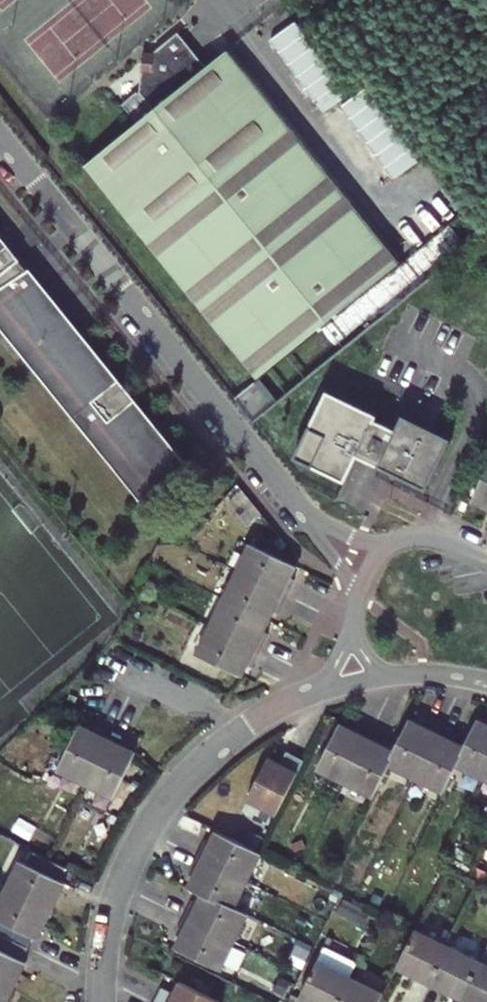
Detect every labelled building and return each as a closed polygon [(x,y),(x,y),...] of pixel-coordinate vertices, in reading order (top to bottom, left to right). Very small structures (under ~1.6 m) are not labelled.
[(296,18),(271,36),(325,108),(350,90),(296,18)] [(140,55),(135,98),(147,112),(78,168),(251,382),(401,261),(226,48),(203,67),(175,32),(151,51),(150,56),(140,55)] [(394,176),(417,161),(367,86),(344,101),(394,176)] [(85,438),(88,436),(138,497),(184,460),(27,265),(25,267),(17,258),(18,257),(7,243),(9,242),(0,231),(0,332),(85,438)] [(382,412),(331,386),(296,453),(347,479),(360,454),(427,489),(454,439),(406,414),(399,427),(379,417),(382,412)] [(470,501),(486,510),(486,466),(470,501)] [(248,543),(234,572),(284,597),(293,579),(289,577),(295,566),(248,543)] [(234,572),(223,567),(211,593),(221,599),(234,572)] [(221,599),(268,621),(273,610),(277,612),(284,597),(234,572),(221,599)] [(268,621),(221,599),(208,627),(257,651),(265,635),(262,633),(268,621)] [(257,651),(208,627),(195,655),(241,677),(246,665),(250,667),(257,651)] [(409,719),(393,751),(385,767),(412,780),(438,728),(421,719),(419,724),(409,719)] [(454,766),(482,779),(486,769),(486,724),(477,719),(464,746),(454,766)] [(316,770),(344,785),(370,732),(353,724),(349,729),(339,723),(316,770)] [(56,771),(85,786),(110,736),(91,726),(89,730),(79,725),(56,771)] [(456,736),(438,728),(412,780),(440,794),(454,766),(464,746),(454,741),(456,736)] [(384,739),(370,732),(344,785),(370,797),(385,767),(393,751),(382,744),(384,739)] [(110,736),(85,786),(112,799),(135,753),(123,747),(125,743),(110,736)] [(304,758),(287,750),(281,761),(269,756),(248,798),(277,813),(304,758)] [(204,841),(196,858),(248,883),(262,856),(215,833),(209,843),(204,841)] [(20,861),(6,890),(51,912),(66,883),(61,881),(67,870),(33,853),(27,864),(20,861)] [(187,887),(201,895),(234,911),(248,883),(196,858),(188,875),(192,877),(187,887)] [(6,890),(0,901),(0,938),(27,951),(33,938),(37,940),(51,912),(6,890)] [(184,920),(233,945),(247,917),(234,911),(201,895),(196,905),(192,902),(184,920)] [(220,970),(233,945),(184,920),(176,935),(180,938),(175,948),(220,970)] [(428,982),(447,944),(414,928),(395,966),(428,982)] [(0,938),(0,984),(12,990),(25,963),(22,961),(27,951),(0,938)] [(428,982),(460,998),(479,960),(447,944),(428,982)] [(460,998),(468,1001),(486,1001),(486,964),(479,960),(460,998)] [(349,980),(318,965),(300,1000),(305,1001),(339,1001),(349,980)] [(349,980),(339,1001),(378,1001),(381,995),(349,980)] [(0,984),(0,1001),(7,1001),(12,990),(0,984)] [(180,984),(174,997),(162,991),(156,1001),(217,1001),(180,984)]
